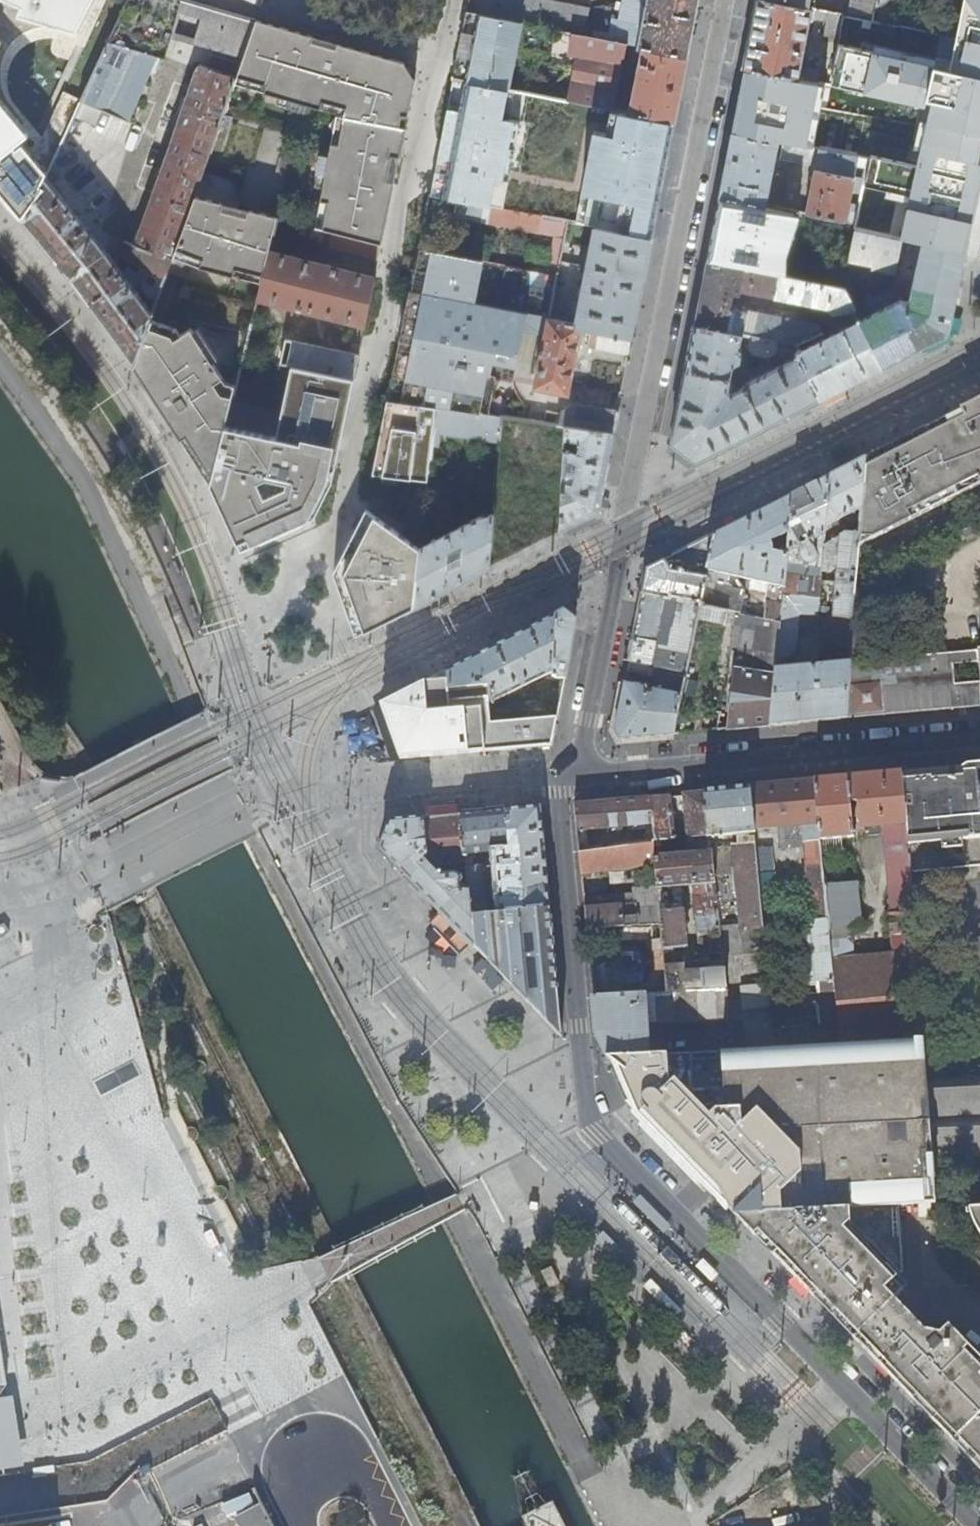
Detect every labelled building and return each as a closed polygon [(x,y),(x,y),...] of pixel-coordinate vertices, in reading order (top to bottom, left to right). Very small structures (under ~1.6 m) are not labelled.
[(78,33),(96,0),(0,0),(0,64),(0,60),(5,48),(11,39),(20,31),(32,25),(42,23),(53,24),(78,33)] [(181,0),(128,0),(73,115),(96,125),(103,110),(129,121),(157,57),(158,58),(159,55),(162,55),(167,39),(169,39),(173,26),(181,0)] [(256,19),(190,0),(181,0),(173,26),(245,47),(256,19)] [(467,10),(585,34),(590,7),(555,0),(469,0),(467,10)] [(686,54),(693,20),(697,0),(624,0),(617,33),(610,31),(610,33),(601,31),(600,37),(626,42),(642,45),(686,54)] [(753,27),(745,66),(815,80),(817,68),(802,65),(811,16),(825,19),(822,33),(839,36),(844,13),(815,7),(779,0),(758,0),(753,27)] [(849,13),(873,18),(875,5),(876,0),(851,0),(849,13)] [(939,11),(955,0),(932,0),(939,11)] [(467,10),(453,75),(510,87),(511,80),(514,63),(520,36),(532,38),(534,31),(541,32),(537,47),(562,52),(623,63),(623,62),(622,61),(626,42),(600,37),(585,34),(467,10)] [(954,17),(938,13),(934,28),(950,32),(954,17)] [(404,77),(400,72),(407,68),(401,62),(345,45),(344,52),(322,46),(324,39),(256,19),(245,47),(238,66),(235,74),(274,85),(271,93),(327,109),(329,101),(353,108),(343,148),(335,147),(322,202),(329,204),(324,227),(333,229),(382,242),(394,180),(387,178),(392,153),(399,155),(415,78),(410,72),(404,77)] [(897,24),(891,50),(928,58),(934,32),(897,24)] [(628,111),(674,120),(680,89),(686,54),(642,45),(628,111)] [(562,52),(553,95),(589,103),(613,108),(617,88),(623,63),(562,52)] [(235,74),(238,66),(221,60),(218,70),(235,76),(235,74)] [(514,63),(511,80),(524,83),(528,65),(514,63)] [(114,258),(44,176),(42,182),(45,185),(22,217),(131,359),(148,313),(151,304),(171,250),(192,194),(235,76),(218,70),(201,64),(196,65),(196,67),(197,69),(135,243),(125,239),(121,253),(128,263),(120,268),(114,258)] [(815,80),(745,66),(739,97),(733,131),(868,158),(870,143),(873,131),(880,93),(830,83),(815,80)] [(22,217),(45,185),(42,182),(44,176),(46,173),(23,145),(32,138),(26,131),(29,129),(20,118),(9,102),(1,87),(0,81),(0,191),(22,217)] [(617,88),(613,108),(619,109),(623,89),(617,88)] [(666,128),(452,89),(438,181),(653,228),(666,128)] [(868,158),(733,131),(727,162),(720,195),(766,204),(773,168),(780,169),(782,157),(815,164),(809,193),(780,187),(776,206),(793,209),(797,210),(805,211),(845,219),(855,221),(856,217),(858,203),(848,201),(852,184),(862,186),(863,178),(854,176),(856,164),(866,166),(868,158)] [(868,158),(866,166),(866,168),(904,177),(921,181),(976,193),(979,176),(979,167),(870,143),(868,158)] [(868,219),(856,217),(855,221),(854,226),(891,235),(899,199),(904,177),(866,168),(863,178),(862,186),(861,190),(874,193),(868,219)] [(921,242),(964,252),(971,218),(976,193),(921,181),(919,195),(915,194),(913,203),(936,209),(934,217),(921,214),(915,241),(921,242)] [(192,194),(171,250),(190,254),(188,262),(235,274),(237,266),(264,273),(270,250),(278,216),(259,211),(257,219),(236,213),(238,206),(192,194)] [(457,201),(429,195),(425,213),(454,218),(457,201)] [(778,252),(786,227),(789,217),(790,217),(793,209),(776,206),(766,204),(720,195),(712,237),(708,258),(775,272),(776,267),(778,252)] [(485,206),(457,201),(454,218),(483,224),(485,206)] [(541,217),(485,206),(483,224),(537,235),(541,217)] [(581,224),(541,217),(537,235),(565,240),(564,247),(576,249),(581,224)] [(651,236),(595,225),(576,322),(583,324),(592,326),(632,334),(642,282),(651,236)] [(891,235),(854,226),(842,285),(882,364),(947,331),(964,252),(921,242),(909,301),(900,299),(889,304),(886,299),(880,302),(883,307),(866,316),(862,307),(863,290),(869,291),(871,294),(891,287),(901,237),(891,235)] [(329,248),(378,258),(382,242),(333,229),(329,248)] [(485,261),(418,248),(416,261),(456,269),(451,298),(470,301),(477,303),(485,261)] [(365,323),(375,276),(270,250),(264,273),(258,297),(365,323)] [(777,338),(792,341),(799,353),(820,396),(882,364),(842,285),(832,283),(793,275),(785,274),(775,272),(708,258),(699,301),(695,323),(743,332),(751,333),(777,338)] [(456,269),(416,261),(388,398),(437,406),(449,390),(512,400),(529,313),(477,303),(470,301),(451,298),(456,269)] [(175,327),(148,313),(131,359),(142,376),(151,370),(161,341),(178,334),(175,327)] [(564,392),(569,392),(583,324),(576,322),(549,317),(548,317),(534,385),(564,392)] [(696,459),(820,396),(799,353),(758,374),(752,362),(741,368),(739,376),(743,384),(732,390),(728,388),(733,361),(735,362),(741,359),(742,352),(740,348),(743,332),(695,323),(676,418),(671,441),(696,459)] [(628,353),(632,334),(592,326),(588,344),(596,345),(597,347),(628,353)] [(151,370),(142,376),(173,424),(211,481),(221,446),(227,422),(237,382),(227,380),(188,329),(178,334),(161,341),(151,370)] [(777,338),(751,333),(749,346),(754,352),(768,355),(775,351),(777,338)] [(325,370),(355,377),(357,366),(327,361),(325,370)] [(276,434),(227,422),(221,446),(211,481),(236,535),(241,548),(314,515),(332,480),(355,377),(325,370),(293,363),(276,434)] [(428,481),(437,406),(388,398),(373,473),(428,481)] [(956,413),(866,459),(862,523),(861,531),(979,481),(979,401),(956,413)] [(561,407),(558,424),(565,425),(612,432),(617,410),(580,404),(575,406),(561,407)] [(499,442),(501,415),(437,406),(434,432),(499,442)] [(605,471),(612,432),(565,425),(560,529),(597,510),(605,471)] [(862,523),(866,459),(831,476),(826,528),(844,519),(846,524),(857,518),(862,523)] [(794,495),(785,596),(805,598),(820,600),(823,573),(825,545),(812,552),(809,546),(826,537),(826,528),(831,476),(794,495)] [(765,618),(782,621),(785,596),(794,495),(716,535),(709,569),(759,580),(758,589),(766,590),(765,618)] [(333,570),(356,632),(415,603),(421,546),(366,508),(333,570)] [(478,516),(421,546),(415,603),(491,564),(494,512),(478,516)] [(836,617),(856,619),(857,593),(861,531),(847,532),(825,545),(823,573),(832,572),(840,566),(836,617)] [(706,584),(709,569),(716,535),(648,569),(629,662),(658,668),(654,690),(683,696),(701,607),(706,584)] [(701,607),(729,612),(736,613),(741,614),(745,590),(706,584),(701,607)] [(782,621),(773,725),(823,720),(848,718),(852,660),(856,619),(836,617),(828,617),(826,649),(840,648),(841,663),(787,669),(788,657),(794,658),(800,652),(805,598),(785,596),(782,621)] [(555,670),(568,663),(577,620),(567,611),(558,615),(555,670)] [(730,729),(773,725),(782,621),(765,618),(744,614),(744,620),(735,619),(735,626),(743,627),(730,729)] [(491,704),(555,670),(558,615),(542,624),(500,645),(450,669),(452,688),(489,685),(491,704)] [(852,660),(848,718),(903,713),(979,705),(979,648),(852,660)] [(629,662),(625,683),(654,690),(658,668),(629,662)] [(493,722),(491,704),(489,685),(452,688),(450,669),(363,714),(383,767),(440,761),(473,756),(549,749),(558,717),(493,722)] [(655,736),(675,734),(683,696),(654,690),(625,683),(615,730),(622,739),(655,736)] [(901,773),(908,842),(979,836),(979,765),(955,768),(901,773)] [(886,774),(816,781),(821,839),(843,836),(855,835),(852,802),(859,802),(862,826),(863,826),(864,834),(881,832),(886,827),(893,911),(891,911),(894,954),(853,957),(852,942),(846,938),(830,940),(837,1022),(839,1044),(922,1040),(926,1039),(925,1028),(923,1010),(908,842),(901,773),(886,774)] [(794,783),(753,787),(756,828),(803,823),(813,919),(810,919),(816,995),(795,997),(796,1016),(812,1015),(812,1022),(818,1022),(818,1024),(837,1022),(830,940),(829,926),(825,885),(822,853),(821,839),(816,781),(794,783)] [(736,788),(705,791),(712,835),(729,833),(743,831),(744,842),(735,843),(742,919),(743,927),(765,925),(756,828),(753,787),(736,788)] [(663,922),(662,923),(664,950),(688,947),(683,897),(674,898),(673,887),(705,883),(707,896),(695,897),(702,964),(665,965),(667,992),(727,989),(724,952),(721,925),(716,875),(713,847),(712,835),(705,791),(694,792),(684,793),(691,853),(657,857),(658,866),(660,887),(663,922)] [(671,794),(652,796),(655,839),(676,837),(671,794)] [(576,803),(582,874),(658,866),(657,857),(655,839),(652,796),(632,798),(576,803)] [(509,849),(506,849),(508,859),(496,860),(502,912),(551,908),(541,806),(505,810),(509,849)] [(465,853),(506,849),(509,849),(505,810),(461,814),(465,853)] [(466,861),(465,853),(461,814),(439,816),(390,820),(381,849),(476,947),(472,915),(469,887),(461,888),(462,882),(462,878),(461,875),(457,872),(440,874),(431,864),(466,861)] [(743,831),(729,833),(731,843),(735,843),(744,842),(743,831)] [(729,833),(712,835),(713,847),(731,846),(731,843),(729,833)] [(843,836),(821,839),(822,853),(845,851),(843,836)] [(731,846),(713,847),(716,875),(732,873),(731,846)] [(472,915),(489,913),(486,883),(484,883),(481,864),(467,865),(469,887),(472,915)] [(825,885),(829,926),(861,923),(858,882),(825,885)] [(585,907),(587,929),(662,923),(663,922),(660,887),(636,889),(638,903),(585,907)] [(476,947),(564,1037),(551,908),(502,912),(489,913),(472,915),(476,947)] [(721,925),(724,952),(767,950),(765,925),(743,927),(743,929),(740,929),(740,923),(721,925)] [(634,934),(619,935),(607,943),(600,956),(601,971),(610,983),(623,990),(638,989),(650,981),(657,967),(656,953),(648,940),(634,934)] [(774,1032),(769,981),(741,982),(748,1050),(775,1048),(774,1032)] [(667,992),(593,996),(597,1034),(608,1058),(649,1055),(646,1020),(730,1016),(727,989),(667,992)] [(963,1037),(950,1038),(926,1039),(922,1040),(931,1159),(979,1156),(979,1035),(963,1037)] [(649,1055),(608,1058),(633,1116),(729,1208),(898,1205),(935,1203),(931,1159),(922,1040),(839,1044),(805,1046),(775,1048),(748,1050),(649,1055)] [(650,1217),(656,1212),(640,1196),(633,1203),(648,1219),(650,1217)] [(80,1206),(91,1232),(107,1225),(95,1199),(80,1206)] [(898,1205),(729,1208),(853,1336),(897,1297),(905,1290),(895,1279),(904,1272),(898,1205)] [(664,1235),(672,1228),(656,1212),(650,1217),(648,1219),(664,1235)] [(603,1232),(595,1241),(610,1257),(619,1248),(603,1232)] [(711,1284),(719,1276),(704,1260),(695,1268),(711,1284)] [(551,1266),(541,1271),(549,1288),(559,1283),(551,1266)] [(650,1281),(642,1289),(658,1306),(664,1300),(666,1298),(650,1281)] [(853,1336),(879,1359),(918,1317),(897,1297),(853,1336)] [(682,1314),(666,1298),(664,1300),(658,1306),(673,1322),(682,1314)] [(954,1400),(950,1353),(949,1344),(947,1321),(940,1329),(926,1327),(918,1317),(879,1359),(979,1456),(979,1400),(954,1400)] [(10,1391),(9,1384),(9,1382),(1,1327),(0,1320),(0,1392),(10,1391)] [(947,1321),(949,1344),(950,1353),(954,1400),(979,1400),(979,1353),(947,1321)] [(260,1505),(235,1519),(238,1525),(271,1525),(260,1505)]
